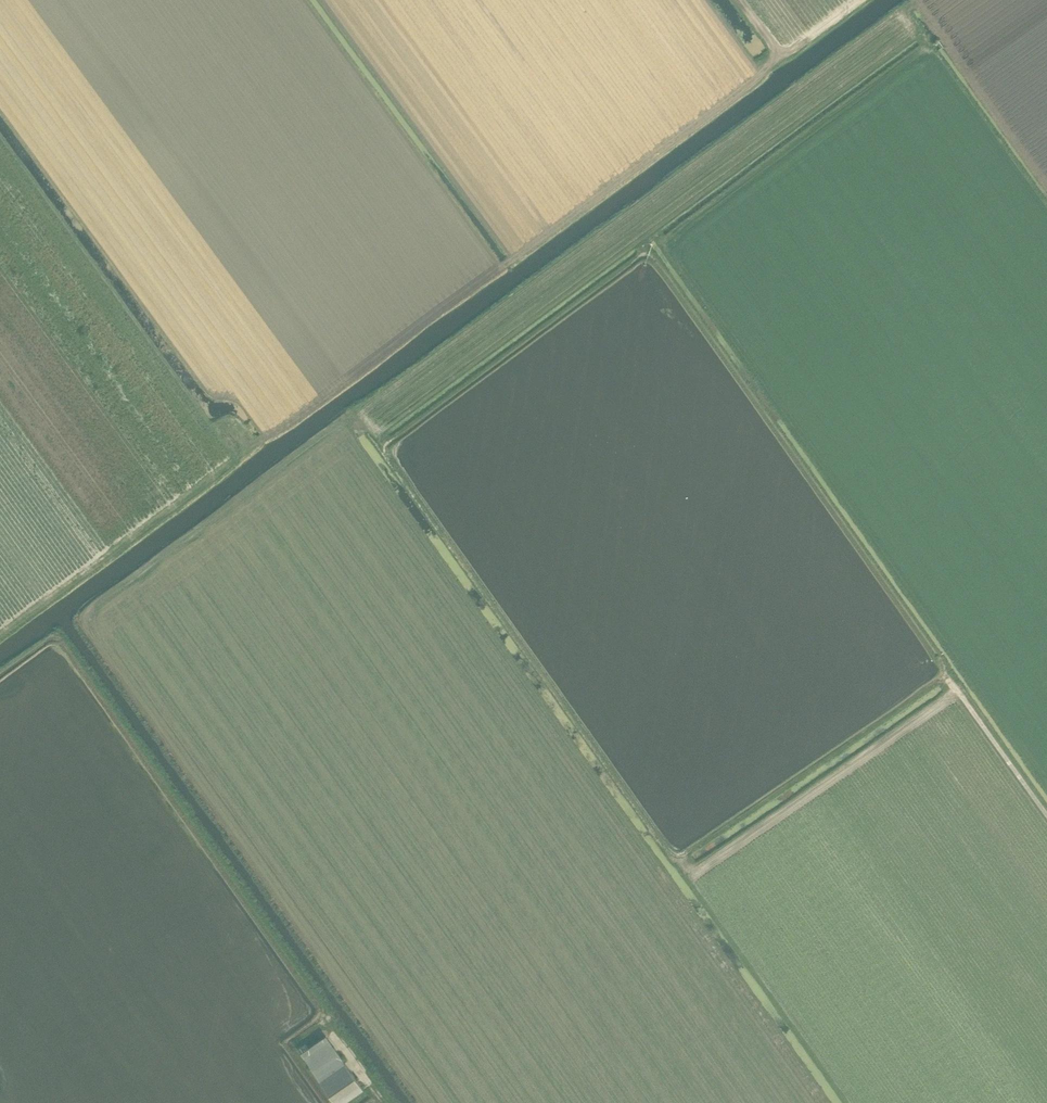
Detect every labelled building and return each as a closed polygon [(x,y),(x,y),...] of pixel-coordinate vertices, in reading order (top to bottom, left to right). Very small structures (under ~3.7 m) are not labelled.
[(930,671),(923,675),(929,685),(936,681),(930,671)] [(363,1088),(326,1035),(300,1053),(335,1102),(342,1102),(363,1088)]
